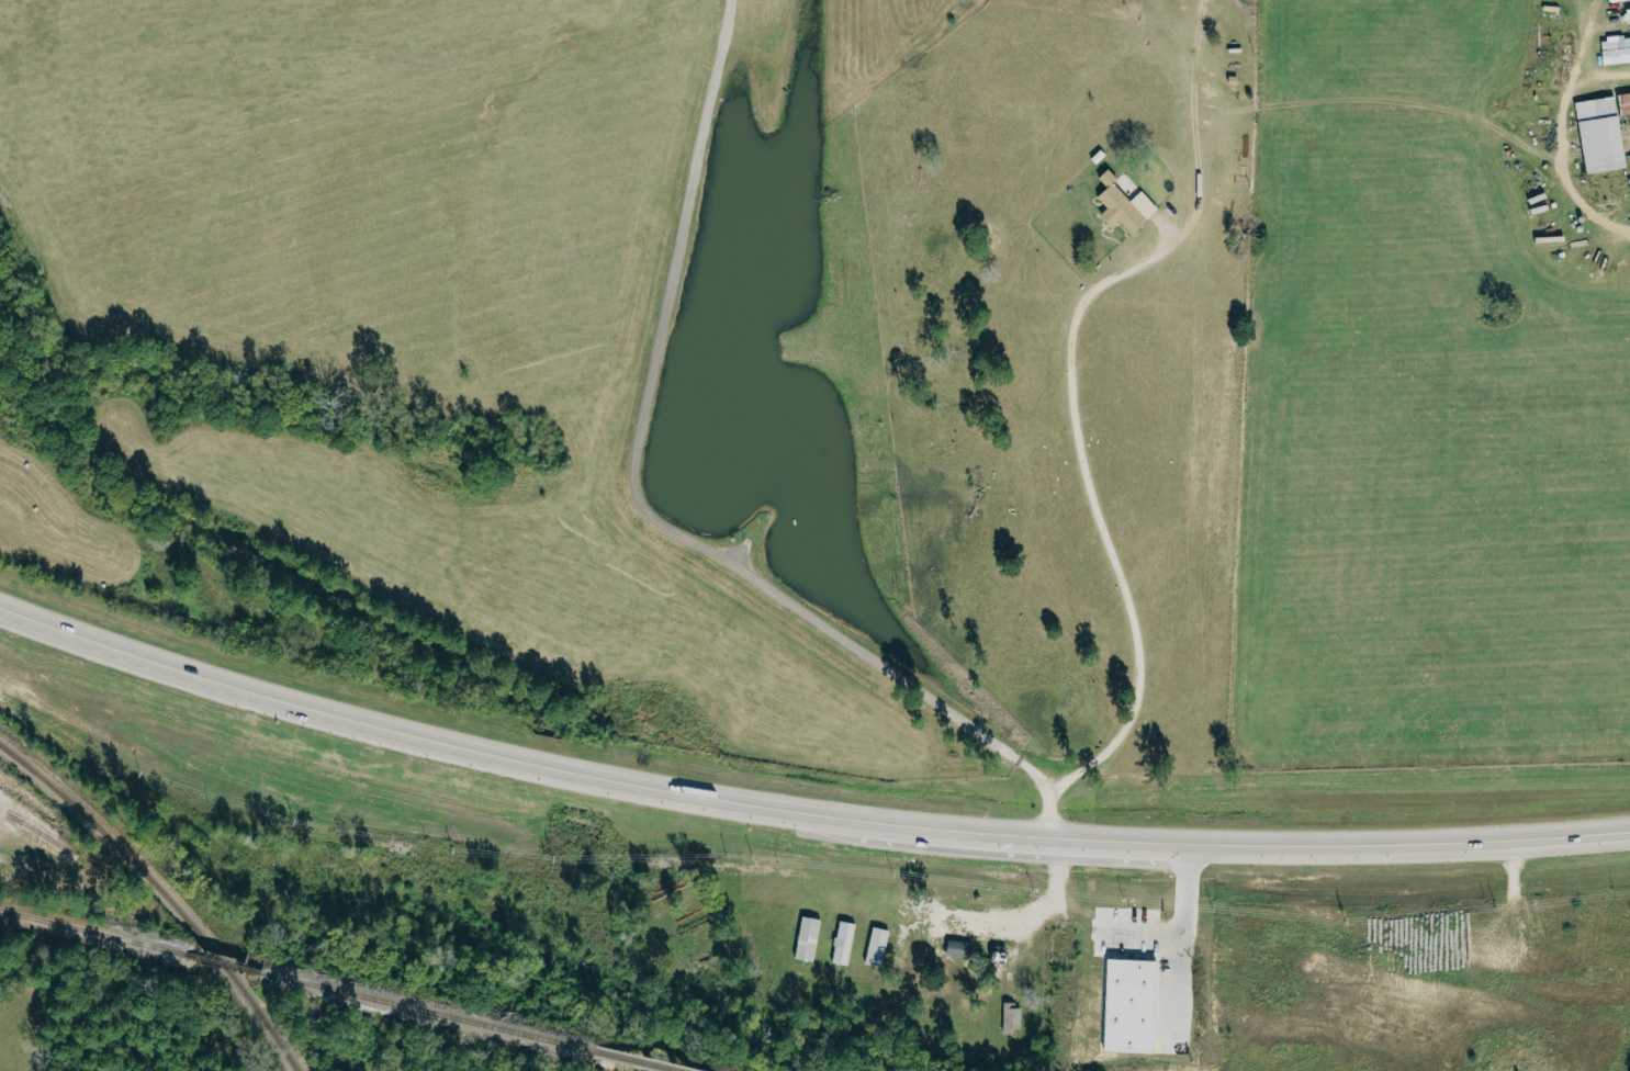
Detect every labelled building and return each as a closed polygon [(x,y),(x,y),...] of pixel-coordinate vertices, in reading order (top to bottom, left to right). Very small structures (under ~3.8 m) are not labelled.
[(1629,63),(1629,39),(1603,41),(1605,65),(1629,63)] [(1620,94),(1623,115),(1629,114),(1629,93),(1620,94)] [(1579,101),(1587,173),(1627,169),(1619,96),(1579,101)] [(1099,197),(1109,208),(1101,215),(1114,228),(1121,222),(1134,235),(1161,209),(1143,191),(1132,201),(1115,183),(1120,179),(1110,169),(1100,178),(1109,187),(1099,197)] [(796,959),(815,963),(823,921),(804,917),(796,959)] [(890,931),(874,928),(867,963),(883,967),(890,931)] [(1030,950),(1011,948),(999,1030),(1018,1032),(1030,950)] [(1155,1054),(1158,962),(1108,960),(1106,1053),(1155,1054)] [(1155,1053),(1191,1055),(1194,999),(1157,998),(1155,1053)]
